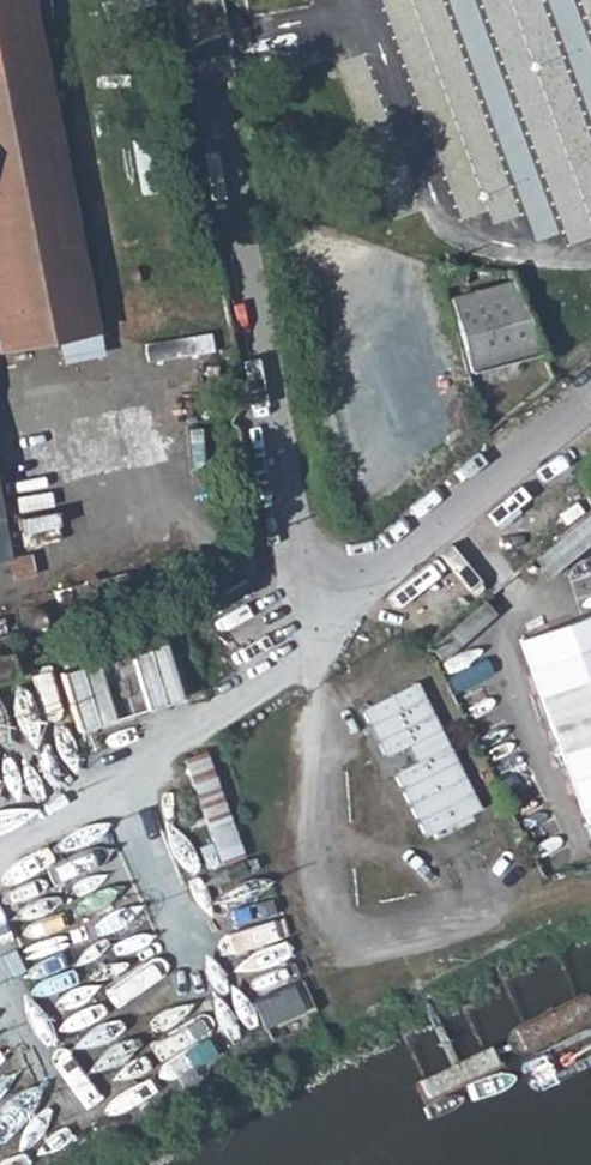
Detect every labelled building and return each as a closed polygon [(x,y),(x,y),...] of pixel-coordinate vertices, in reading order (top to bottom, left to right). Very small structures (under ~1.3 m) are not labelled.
[(93,331),(28,0),(0,0),(0,349),(93,331)] [(513,280),(449,300),(469,376),(541,349),(513,280)] [(230,329),(215,331),(218,351),(234,348),(230,329)] [(529,669),(590,646),(590,615),(519,641),(529,669)] [(161,645),(61,676),(77,731),(178,699),(161,645)] [(529,669),(590,837),(590,646),(529,669)] [(0,659),(0,683),(15,680),(13,670),(10,657),(0,659)] [(413,675),(357,702),(381,751),(402,740),(410,756),(389,766),(420,830),(475,802),(413,675)]
